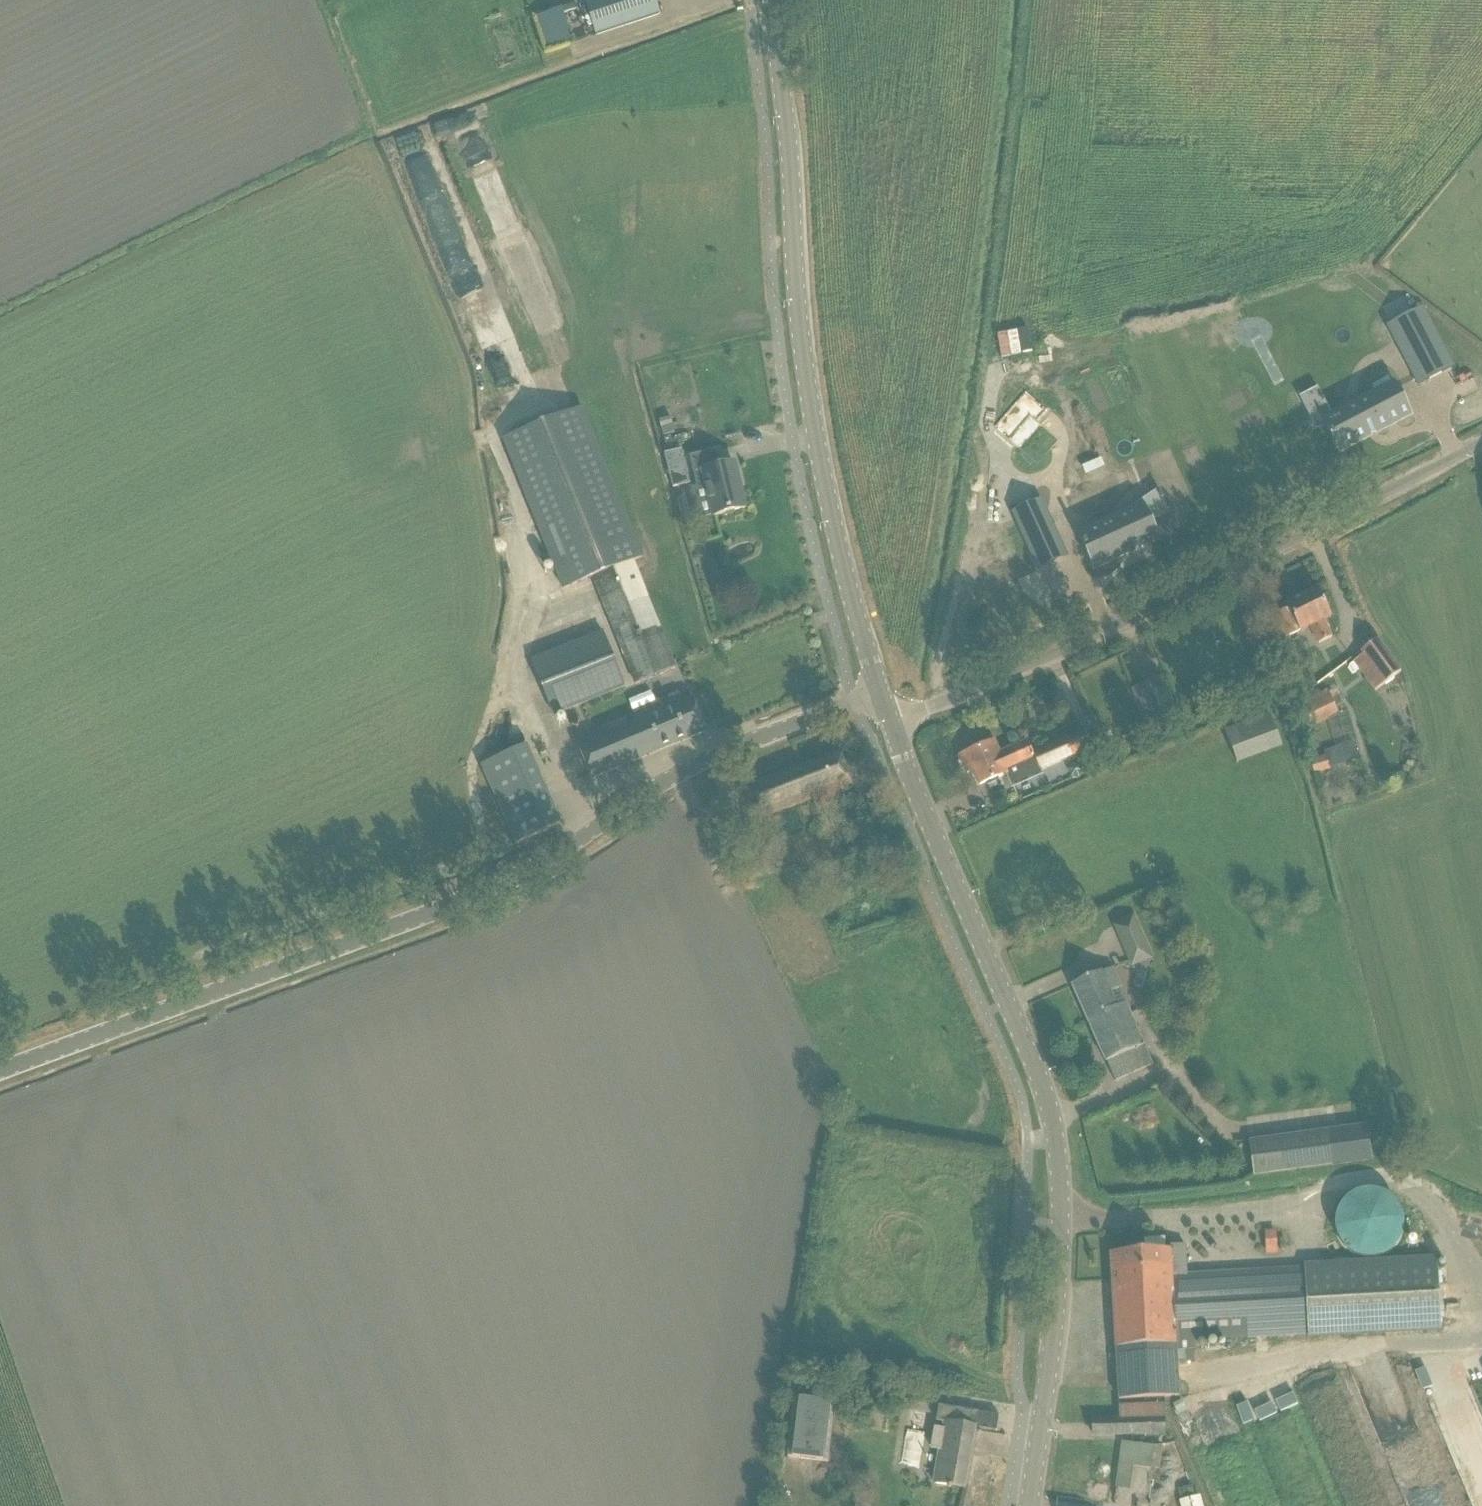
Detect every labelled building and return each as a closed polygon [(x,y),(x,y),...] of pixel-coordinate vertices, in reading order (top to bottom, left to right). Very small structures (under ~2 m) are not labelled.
[(655,0),(586,0),(584,1),(596,35),(660,14),(655,0)] [(575,3),(561,7),(563,13),(577,9),(575,3)] [(469,138),(484,198),(498,195),(482,135),(469,138)] [(1423,308),(1387,327),(1418,386),(1454,367),(1423,308)] [(1393,383),(1323,420),(1338,450),(1409,413),(1393,383)] [(1027,392),(996,427),(1020,448),(1042,424),(1038,421),(1047,410),(1027,392)] [(675,669),(632,561),(642,557),(582,408),(503,440),(563,589),(593,577),(636,684),(675,669)] [(681,450),(665,454),(673,488),(689,484),(681,450)] [(690,457),(697,488),(706,486),(714,516),(745,508),(734,464),(719,467),(715,451),(690,457)] [(1042,499),(1013,512),(1031,552),(1060,539),(1042,499)] [(1145,508),(1081,537),(1095,568),(1159,539),(1145,508)] [(1286,605),(1288,609),(1274,616),(1285,638),(1310,626),(1318,644),(1322,642),(1331,636),(1323,619),(1331,616),(1318,590),(1286,605)] [(532,660),(554,715),(624,687),(603,632),(532,660)] [(1364,677),(1374,690),(1401,671),(1378,639),(1360,652),(1374,670),(1364,677)] [(1286,671),(1289,682),(1298,680),(1294,668),(1292,669),(1286,671)] [(1132,690),(1150,731),(1180,718),(1162,677),(1132,690)] [(1299,703),(1311,727),(1339,714),(1327,690),(1299,703)] [(591,779),(706,732),(692,698),(661,711),(663,716),(640,726),(638,721),(578,746),(591,779)] [(1269,715),(1227,731),(1238,763),(1281,747),(1269,715)] [(1068,739),(1032,755),(1026,742),(999,754),(994,741),(959,757),(966,773),(973,770),(979,785),(1007,773),(1011,782),(1102,743),(1091,718),(1064,730),(1068,739)] [(1354,741),(1328,748),(1333,766),(1359,759),(1354,741)] [(482,765),(517,843),(561,823),(526,745),(482,765)] [(840,751),(743,788),(757,820),(811,799),(816,811),(845,800),(840,788),(852,784),(840,751)] [(1310,759),(1314,774),(1330,770),(1326,755),(1310,759)] [(1139,923),(1118,933),(1131,963),(1149,955),(1152,954),(1139,923)] [(1111,992),(1122,987),(1113,967),(1102,972),(1102,971),(1072,985),(1115,1081),(1153,1064),(1128,1007),(1132,1005),(1130,1001),(1117,1007),(1111,992)] [(1253,1176),(1331,1165),(1326,1131),(1248,1142),(1253,1176)] [(1333,1206),(1331,1219),(1335,1232),(1343,1243),(1354,1249),(1368,1251),(1380,1248),(1391,1240),(1398,1229),(1400,1215),(1397,1202),(1389,1192),(1377,1185),(1364,1183),(1351,1186),(1340,1194),(1333,1206)] [(1305,1268),(1305,1269),(1187,1276),(1185,1244),(1170,1245),(1170,1249),(1111,1253),(1119,1400),(1179,1397),(1176,1350),(1193,1349),(1193,1339),(1307,1333),(1309,1333),(1309,1335),(1441,1328),(1437,1261),(1305,1268)] [(794,1397),(787,1457),(828,1461),(834,1402),(794,1397)] [(939,1452),(934,1483),(964,1489),(978,1412),(958,1408),(938,1406),(936,1421),(944,1423),(943,1430),(934,1428),(931,1450),(939,1452)] [(1093,1419),(1093,1435),(1166,1435),(1165,1418),(1093,1419)] [(918,1461),(923,1434),(907,1432),(903,1458),(918,1461)] [(1128,1465),(1152,1468),(1154,1446),(1131,1443),(1128,1465)] [(1132,1486),(1150,1489),(1154,1469),(1135,1466),(1132,1486)] [(1201,1496),(1179,1501),(1180,1505),(1204,1505),(1201,1496)]
